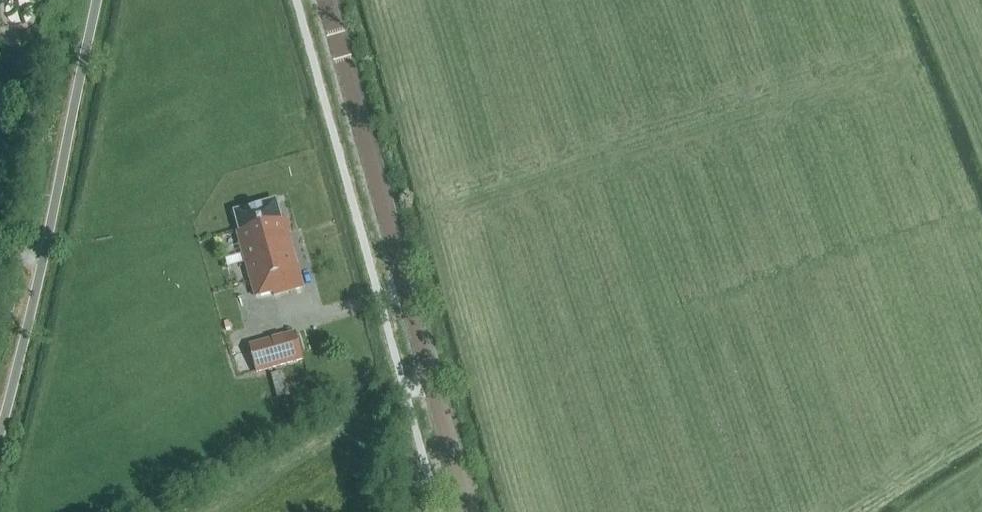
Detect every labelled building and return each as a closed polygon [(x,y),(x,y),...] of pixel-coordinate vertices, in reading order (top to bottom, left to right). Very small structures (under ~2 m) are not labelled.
[(240,232),(238,232),(256,298),(273,293),(273,296),(303,288),(287,232),(289,231),(286,219),(281,220),(276,201),(235,213),(240,232)] [(295,332),(248,345),(256,376),(304,363),(295,332)] [(280,372),(271,375),(278,398),(286,396),(280,372)]
